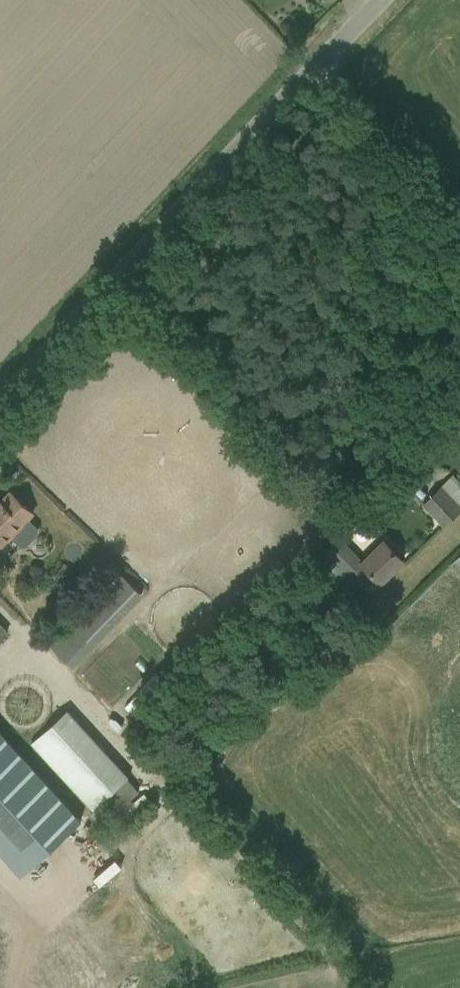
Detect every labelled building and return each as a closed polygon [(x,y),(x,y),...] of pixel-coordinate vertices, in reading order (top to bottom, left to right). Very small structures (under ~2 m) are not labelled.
[(459,511),(459,486),(450,476),(421,505),(443,527),(459,511)] [(32,513),(9,492),(0,502),(0,549),(12,536),(21,545),(26,545),(37,533),(37,528),(27,519),(32,513)] [(352,520),(345,527),(351,534),(364,523),(360,518),(358,515),(352,520)] [(379,583),(388,574),(403,560),(384,541),(363,562),(341,539),(327,553),(363,589),(374,578),(379,583)] [(450,564),(459,574),(459,554),(450,564)] [(82,661),(122,625),(107,609),(67,644),(82,661)] [(0,624),(0,640),(8,632),(0,624)] [(35,647),(26,659),(35,666),(44,654),(35,647)] [(116,693),(107,701),(130,728),(138,721),(116,693)] [(113,813),(138,791),(66,710),(31,743),(91,810),(102,800),(113,813)] [(75,825),(0,738),(0,861),(14,877),(75,825)] [(111,820),(119,829),(151,802),(143,792),(111,820)]
